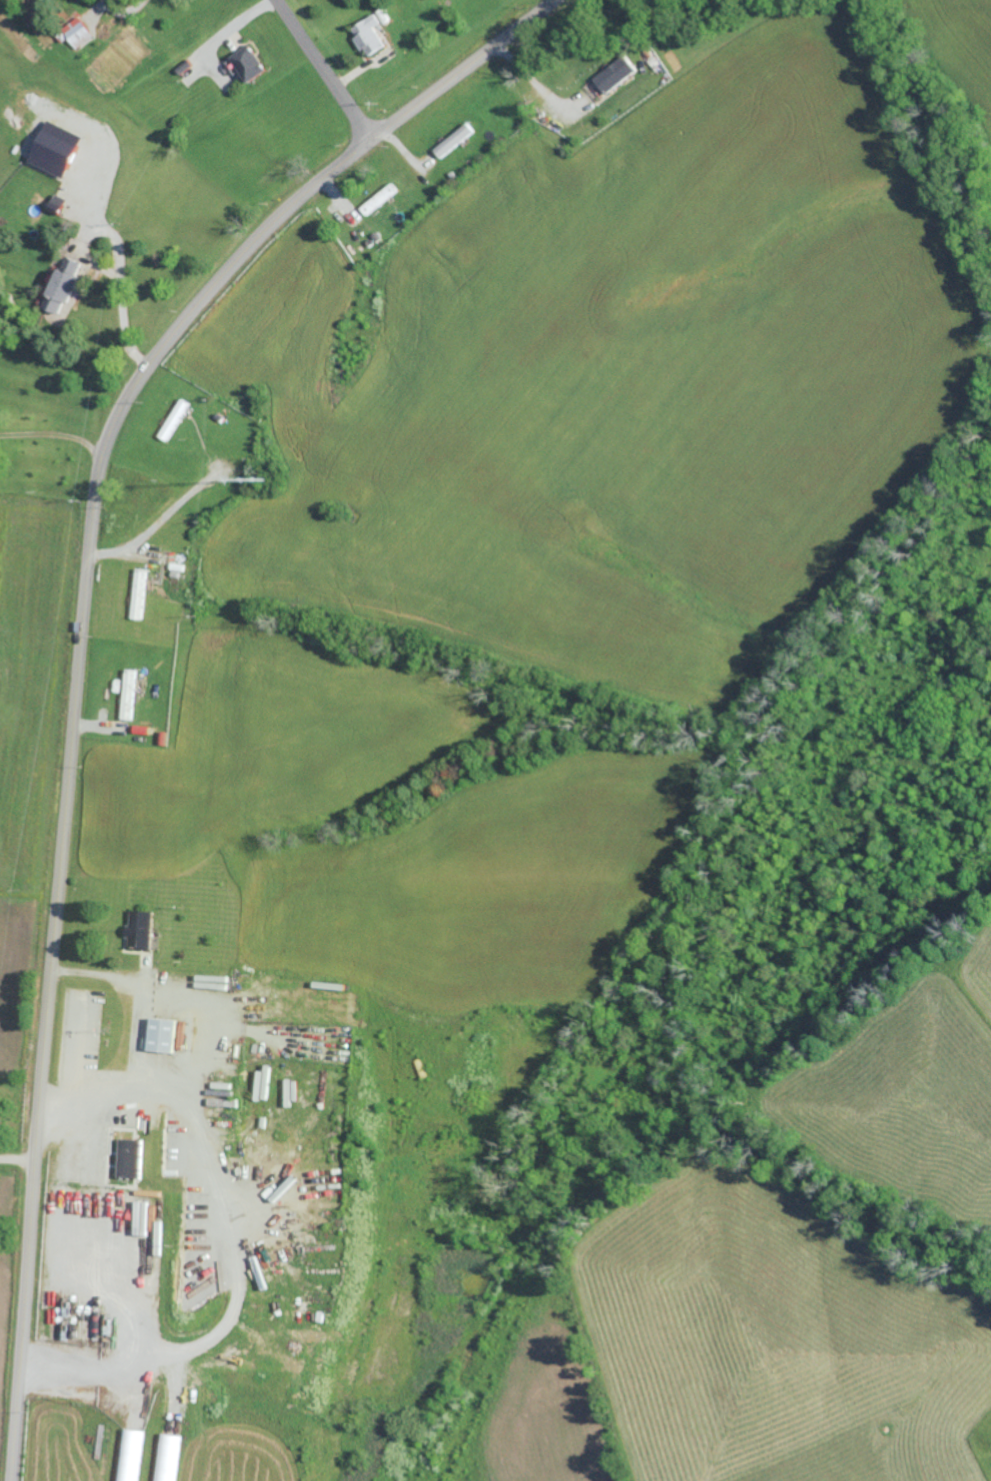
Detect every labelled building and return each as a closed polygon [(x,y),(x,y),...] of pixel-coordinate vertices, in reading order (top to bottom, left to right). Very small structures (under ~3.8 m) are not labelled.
[(375,12),(383,25),(391,20),(383,7),(375,12)] [(367,56),(385,45),(374,27),(380,23),(374,13),(350,28),(367,56)] [(72,47),(90,35),(79,17),(61,28),(72,47)] [(229,57),(247,83),(266,69),(248,44),(229,57)] [(592,79),(604,94),(637,68),(624,53),(592,79)] [(79,134),(43,120),(27,163),(63,176),(79,134)] [(433,150),(441,159),(473,131),(465,122),(433,150)] [(364,215),(398,193),(392,184),(358,206),(364,215)] [(81,262),(65,257),(60,270),(55,268),(41,308),(62,316),(81,262)] [(157,436),(167,442),(190,405),(180,399),(157,436)] [(131,720),(137,670),(124,669),(119,719),(131,720)] [(152,949),(153,912),(129,911),(129,926),(126,926),(125,948),(152,949)] [(175,1053),(176,1020),(148,1018),(147,1052),(175,1053)] [(143,1139),(120,1138),(119,1177),(142,1178),(143,1139)] [(128,1223),(142,1223),(143,1189),(129,1188),(128,1223)] [(124,1428),(117,1480),(140,1480),(146,1430),(124,1428)] [(161,1433),(155,1480),(177,1480),(183,1435),(161,1433)]
